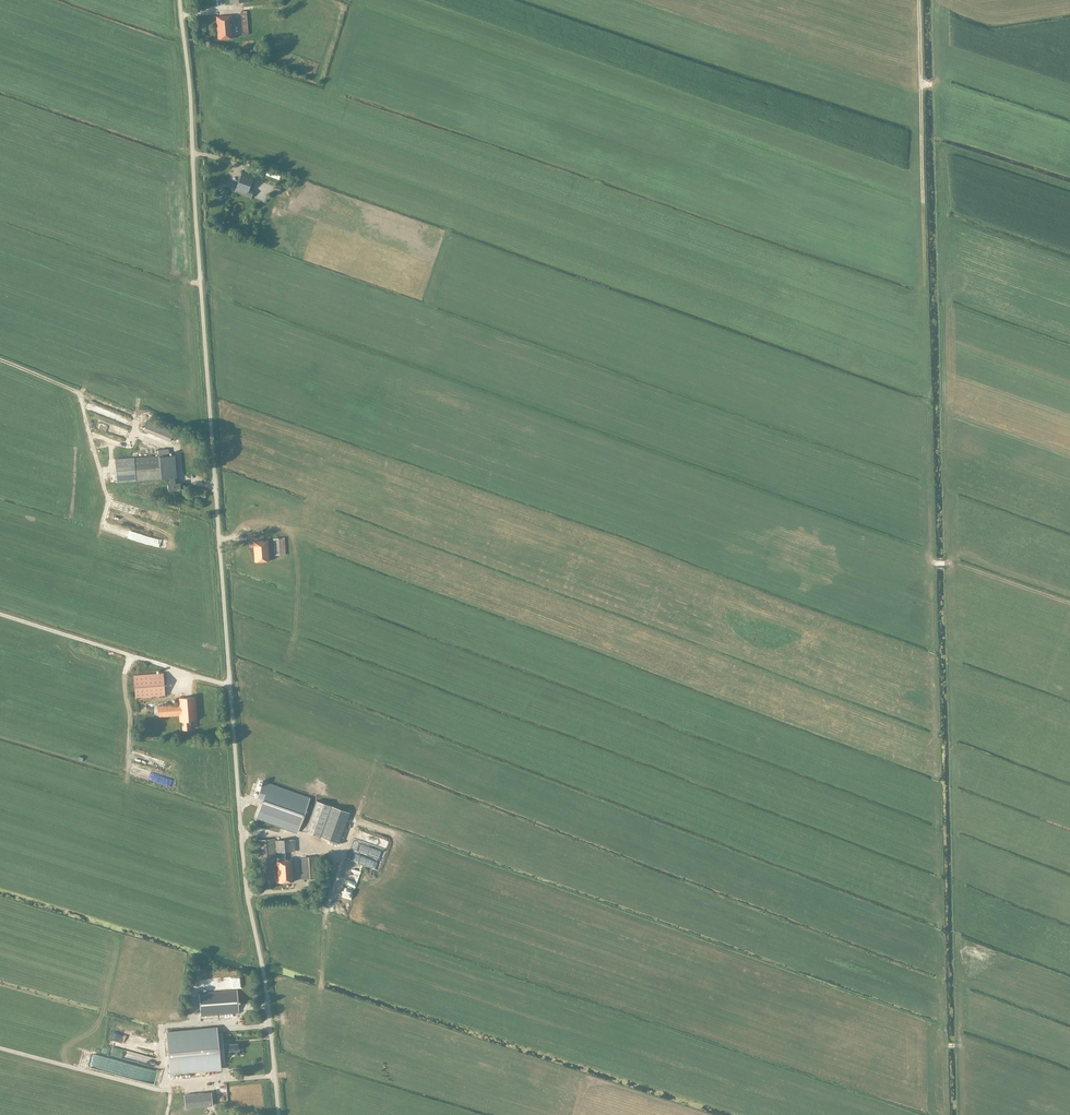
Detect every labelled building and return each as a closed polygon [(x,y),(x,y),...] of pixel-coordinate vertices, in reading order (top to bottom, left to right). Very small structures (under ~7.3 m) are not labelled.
[(216,17),(218,39),(233,38),(231,15),(216,16),(216,17)] [(265,169),(263,174),(278,180),(280,174),(265,169)] [(253,190),(249,189),(250,186),(253,175),(249,174),(248,174),(241,171),(237,182),(237,183),(237,185),(235,184),(231,183),(222,180),(220,187),(221,187),(220,192),(215,190),(213,196),(218,197),(218,198),(222,199),(225,200),(227,192),(228,190),(251,197),(251,195),(253,190)] [(179,433),(148,420),(143,430),(170,441),(171,439),(175,441),(179,433)] [(174,455),(169,456),(168,449),(158,450),(158,456),(114,459),(116,482),(160,479),(169,478),(169,483),(167,484),(168,490),(180,489),(180,483),(175,483),(174,478),(176,478),(174,455)] [(274,555),(285,554),(284,537),(272,538),(274,555)] [(253,542),(248,543),(249,548),(253,547),(255,562),(269,561),(267,540),(253,541),(253,542)] [(163,673),(134,675),(136,698),(165,696),(163,673)] [(178,683),(176,683),(177,691),(182,691),(182,687),(186,687),(185,678),(177,678),(178,683)] [(176,704),(157,706),(158,717),(179,715),(180,722),(182,722),(183,729),(190,729),(190,721),(197,721),(195,697),(175,698),(176,704)] [(258,794),(257,793),(256,793),(255,793),(255,794),(255,795),(255,796),(256,796),(257,796),(258,796),(257,797),(263,799),(256,818),(297,832),(304,812),(307,813),(308,811),(305,810),(309,798),(268,783),(263,781),(258,794)] [(316,800),(305,831),(338,843),(349,812),(316,800)] [(355,852),(364,824),(357,822),(348,850),(355,852)] [(275,838),(257,840),(260,879),(276,878),(276,882),(293,881),(292,859),(286,859),(285,851),(295,850),(294,839),(275,840),(276,852),(279,852),(279,860),(276,860),(275,838)] [(367,845),(365,849),(361,847),(358,852),(363,855),(364,852),(370,855),(373,848),(367,845)] [(348,878),(351,856),(344,855),(341,877),(348,878)] [(317,856),(300,857),(301,878),(319,877),(317,856)] [(383,856),(380,862),(386,865),(388,858),(383,856)] [(337,903),(336,905),(331,904),(329,913),(340,915),(342,904),(337,903)] [(195,965),(193,982),(199,983),(201,966),(195,965)] [(237,990),(199,993),(201,1015),(239,1012),(237,990)] [(148,1036),(121,1028),(119,1035),(146,1043),(148,1036)] [(217,1033),(217,1028),(166,1032),(170,1073),(220,1068),(220,1063),(225,1063),(223,1049),(229,1049),(229,1051),(238,1050),(238,1043),(228,1044),(229,1045),(223,1045),(222,1032),(217,1033)] [(155,1069),(158,1057),(120,1045),(118,1052),(134,1056),(134,1057),(137,1059),(137,1061),(141,1062),(141,1064),(155,1069)] [(148,1081),(150,1072),(120,1063),(117,1072),(148,1081)] [(211,1092),(184,1095),(185,1108),(213,1105),(211,1092)]
